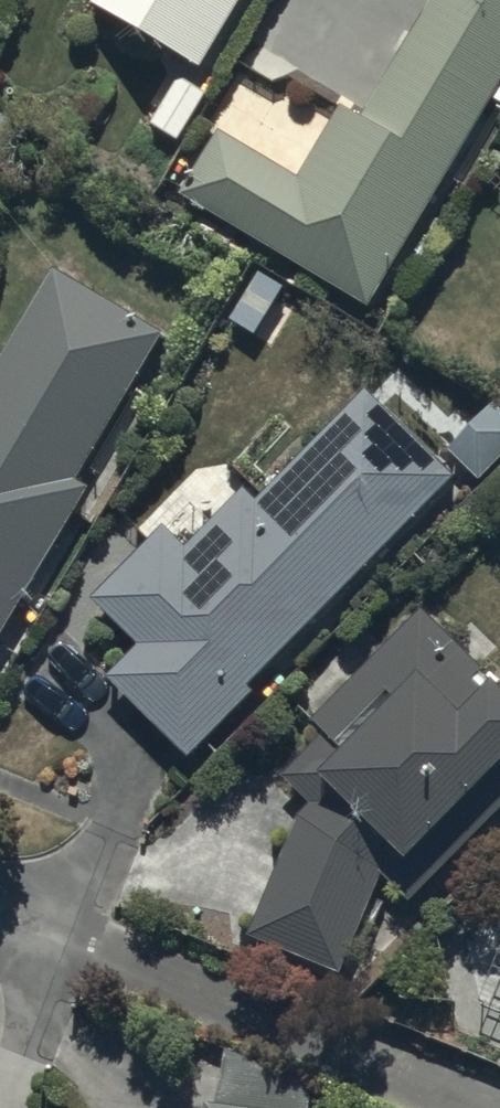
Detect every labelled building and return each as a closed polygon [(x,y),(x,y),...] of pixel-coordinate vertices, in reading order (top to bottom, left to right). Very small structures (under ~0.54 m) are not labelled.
[(237,0),(90,0),(89,3),(198,67),(237,0)] [(499,75),(499,0),(423,0),(360,111),(340,99),(298,173),(216,127),(179,194),(371,303),(499,75)] [(162,339),(54,274),(0,365),(0,632),(87,487),(77,481),(162,339)] [(251,693),(242,683),(447,479),(361,392),(253,500),(243,490),(185,548),(163,526),(91,598),(136,643),(105,674),(187,757),(251,693)] [(489,398),(445,447),(479,477),(499,454),(499,408),(489,398)] [(404,894),(499,800),(499,682),(420,604),(377,647),(355,626),(287,696),(319,727),(278,770),(307,798),(250,932),(332,967),(374,868),(404,894)] [(323,1091),(226,1054),(206,1107),(316,1107),(323,1091)]
